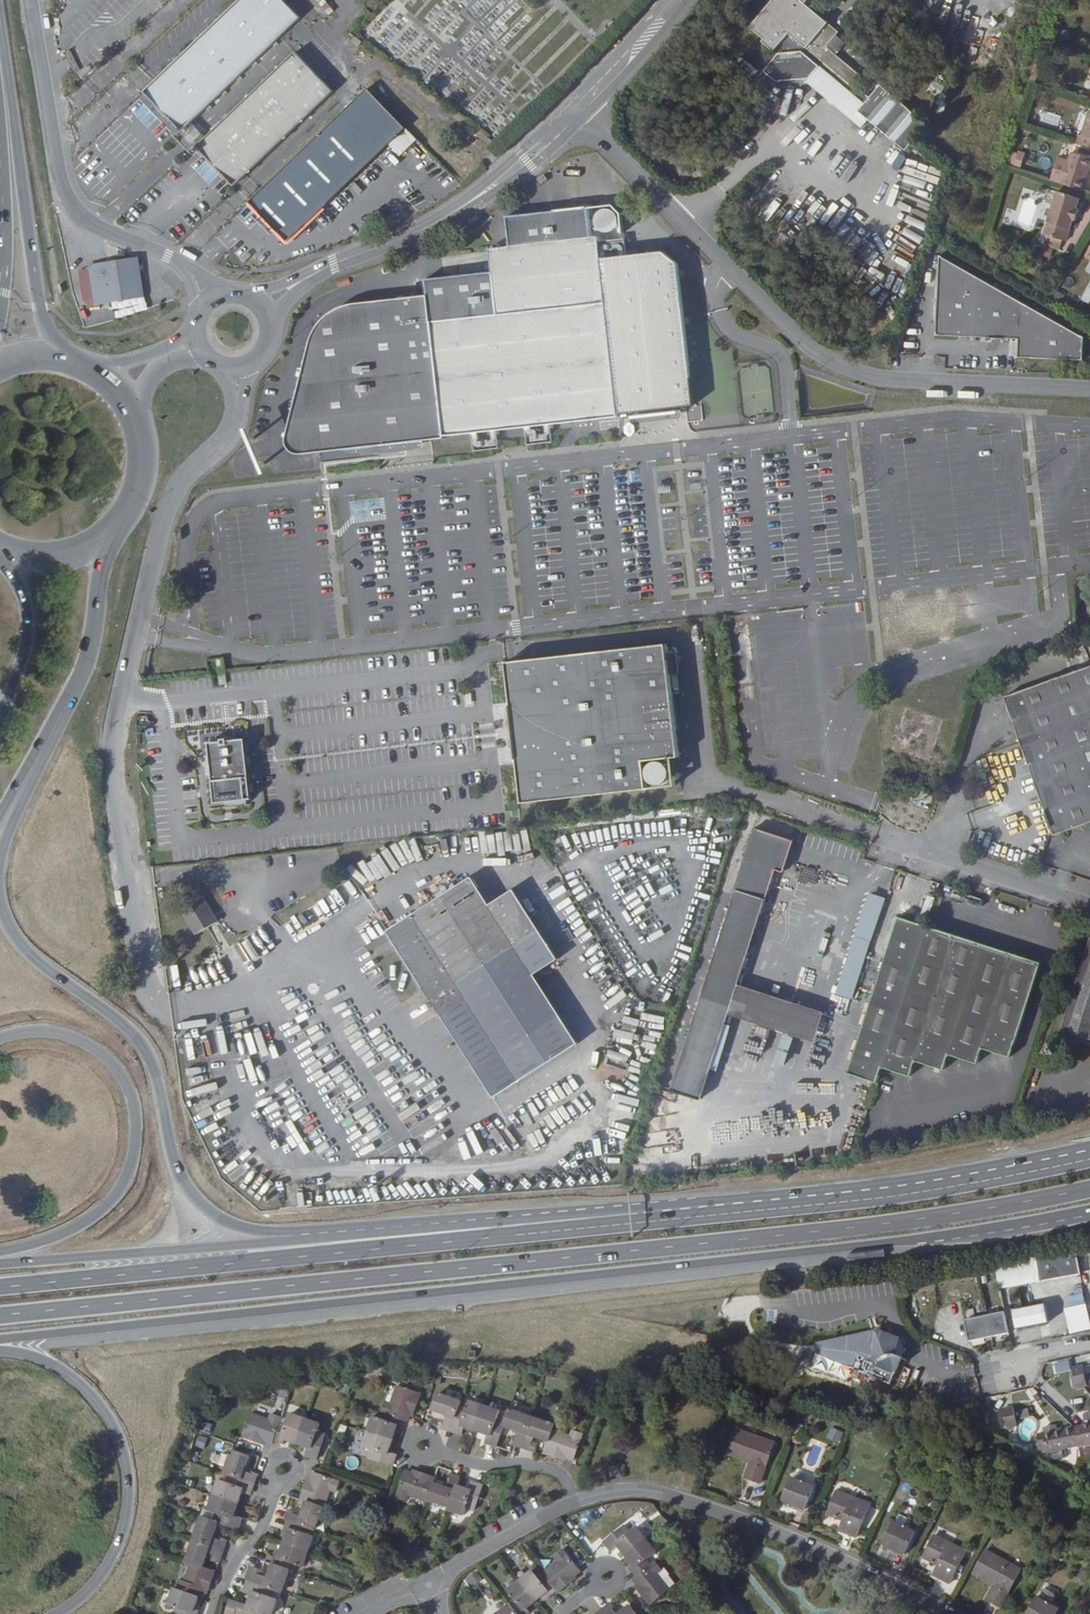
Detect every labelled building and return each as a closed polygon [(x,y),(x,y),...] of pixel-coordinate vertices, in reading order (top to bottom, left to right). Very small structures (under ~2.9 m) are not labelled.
[(145,92),(182,131),(300,18),(283,0),(240,0),(145,92)] [(804,79),(809,79),(820,66),(865,104),(859,111),(869,119),(906,151),(928,124),(881,85),(870,97),(855,84),(862,76),(826,47),(839,32),(808,5),(823,0),(773,0),(750,27),(764,39),(762,41),(773,51),(765,60),(770,64),(764,71),(776,82),(804,79)] [(234,186),(333,92),(296,52),(197,146),(234,186)] [(862,128),(869,119),(859,111),(865,104),(820,66),(809,79),(804,79),(862,128)] [(287,241),(406,128),(368,88),(249,202),(287,241)] [(1089,110),(1081,136),(1083,136),(1081,144),(1089,147),(1089,111),(1089,110)] [(1013,165),(1020,167),(1024,153),(1017,151),(1013,165)] [(1072,152),(1061,183),(1083,191),(1089,166),(1089,158),(1072,152)] [(1058,191),(1043,234),(1066,242),(1074,220),(1075,220),(1079,209),(1078,208),(1081,198),(1058,191)] [(532,426),(618,417),(617,413),(694,405),(678,264),(663,251),(627,256),(601,259),(599,241),(599,236),(592,237),(588,207),(507,216),(510,246),(490,248),(493,272),(426,279),(427,295),(355,303),(346,305),(339,308),(336,310),(329,314),(324,319),(319,325),(317,328),(312,338),(309,346),(287,437),(286,440),(287,442),(288,448),(290,450),(294,453),(300,455),(342,450),(424,441),(445,439),(445,436),(532,426)] [(599,241),(601,259),(627,256),(625,238),(599,241)] [(1085,337),(940,255),(936,335),(1019,339),(1018,357),(1083,360),(1085,337)] [(89,266),(95,304),(142,297),(137,259),(89,266)] [(1089,302),(1089,288),(1087,287),(1080,299),(1089,305),(1089,302)] [(687,418),(700,418),(700,408),(687,407),(687,418)] [(424,441),(342,450),(342,451),(347,452),(363,453),(380,454),(396,452),(413,450),(425,448),(424,441)] [(517,757),(522,803),(648,789),(645,761),(680,757),(667,644),(506,662),(511,707),(517,757)] [(218,659),(219,673),(226,672),(225,658),(218,659)] [(1005,696),(1055,835),(1089,822),(1089,666),(1005,696)] [(517,757),(511,707),(509,707),(514,758),(517,757)] [(213,803),(250,799),(243,738),(225,740),(225,738),(218,739),(219,741),(206,742),(213,803)] [(735,889),(736,890),(766,899),(776,869),(783,872),(794,840),(754,828),(735,889)] [(363,870),(373,864),(369,858),(359,865),(363,870)] [(388,930),(495,1097),(579,1043),(535,974),(559,959),(514,889),(490,904),(472,876),(388,930)] [(875,881),(873,890),(885,893),(887,885),(875,881)] [(739,984),(766,899),(736,890),(671,1089),(701,1099),(729,1014),(815,1042),(824,1012),(739,984)] [(866,891),(834,993),(851,998),(883,897),(866,891)] [(218,922),(204,899),(184,911),(198,934),(218,922)] [(1041,962),(899,916),(848,1072),(877,1082),(882,1067),(911,1075),(916,1060),(944,1069),(949,1054),(978,1063),(983,1048),(1011,1057),(1041,962)] [(1063,1030),(1089,1039),(1089,944),(1063,1030)] [(1076,1249),(1036,1256),(1041,1281),(1081,1273),(1076,1249)] [(1062,1308),(1069,1334),(1089,1329),(1089,1326),(1082,1292),(1065,1297),(1068,1307),(1062,1308)] [(1013,1311),(1017,1329),(1049,1322),(1046,1304),(1013,1311)] [(1010,1333),(1005,1311),(965,1319),(969,1340),(1010,1333)] [(816,1340),(817,1351),(892,1383),(906,1349),(904,1342),(906,1341),(904,1336),(902,1337),(881,1329),(880,1326),(816,1340)] [(1071,1367),(1075,1387),(1086,1385),(1082,1365),(1071,1367)] [(1054,1368),(1043,1369),(1044,1377),(1054,1376),(1054,1368)] [(385,1421),(374,1417),(364,1448),(371,1450),(368,1458),(393,1467),(397,1455),(390,1453),(398,1430),(402,1431),(406,1420),(409,1421),(413,1412),(416,1412),(422,1394),(397,1385),(391,1403),(385,1401),(381,1411),(388,1414),(385,1421)] [(554,1429),(555,1425),(510,1409),(506,1422),(498,1419),(501,1412),(469,1401),(467,1408),(460,1405),(461,1401),(439,1393),(433,1411),(447,1416),(445,1421),(444,1420),(441,1426),(462,1434),(465,1427),(489,1435),(486,1443),(497,1447),(503,1428),(518,1432),(516,1437),(514,1436),(512,1444),(531,1450),(533,1443),(532,1443),(534,1438),(549,1443),(545,1454),(563,1460),(564,1458),(573,1461),(583,1433),(573,1430),(571,1435),(554,1429)] [(1012,1406),(1000,1408),(1004,1427),(1016,1424),(1012,1406)] [(321,1424),(290,1413),(286,1425),(280,1423),(282,1417),(271,1413),(269,1419),(251,1413),(243,1437),(262,1444),(263,1441),(273,1444),(274,1441),(285,1444),(287,1441),(309,1448),(307,1456),(318,1460),(327,1434),(319,1432),(321,1424)] [(210,1433),(211,1423),(201,1423),(201,1432),(210,1433)] [(1080,1449),(1081,1458),(1089,1456),(1089,1424),(1083,1425),(1083,1428),(1076,1429),(1075,1427),(1038,1435),(1041,1448),(1047,1447),(1048,1452),(1066,1448),(1066,1449),(1079,1447),(1080,1449)] [(776,1443),(737,1428),(728,1450),(754,1460),(747,1479),(760,1484),(776,1443)] [(841,1431),(830,1430),(829,1440),(840,1442),(841,1431)] [(203,1448),(207,1438),(198,1435),(195,1445),(203,1448)] [(188,1563),(192,1565),(186,1582),(180,1579),(176,1590),(175,1589),(170,1605),(182,1609),(180,1613),(200,1613),(201,1610),(197,1609),(201,1598),(205,1600),(208,1589),(210,1590),(216,1573),(205,1570),(210,1555),(215,1556),(215,1558),(221,1560),(228,1541),(221,1539),(221,1540),(216,1538),(221,1523),(241,1530),(244,1519),(237,1516),(245,1493),(252,1495),(259,1474),(252,1472),(251,1474),(246,1472),(252,1457),(233,1451),(225,1474),(230,1476),(229,1482),(221,1479),(210,1512),(217,1515),(215,1522),(204,1518),(188,1563)] [(348,1468),(356,1467),(355,1456),(347,1457),(348,1468)] [(618,1465),(610,1466),(611,1475),(620,1475),(618,1465)] [(434,1482),(435,1477),(418,1471),(417,1473),(407,1470),(397,1498),(408,1502),(410,1496),(427,1503),(427,1500),(450,1508),(448,1512),(464,1517),(467,1509),(474,1512),(483,1486),(472,1482),(469,1491),(457,1486),(460,1478),(450,1475),(448,1482),(450,1483),(448,1488),(434,1482)] [(314,1536),(304,1533),(306,1526),(316,1530),(323,1508),(325,1508),(331,1491),(336,1492),(340,1481),(312,1472),(309,1482),(306,1481),(300,1500),(305,1501),(301,1516),(296,1514),(296,1513),(289,1510),(286,1520),(288,1521),(284,1531),(287,1532),(280,1554),(276,1553),(268,1577),(260,1574),(261,1572),(252,1569),(244,1592),(253,1595),(249,1607),(232,1601),(228,1613),(237,1613),(238,1613),(266,1613),(266,1612),(271,1613),(275,1613),(280,1600),(272,1597),(274,1590),(284,1593),(294,1563),(304,1567),(314,1536)] [(791,1477),(782,1500),(805,1510),(815,1487),(791,1477)] [(469,1488),(471,1481),(460,1478),(458,1485),(469,1488)] [(872,1506),(836,1489),(826,1511),(849,1521),(841,1539),(855,1546),(872,1506)] [(906,1553),(916,1531),(894,1520),(884,1543),(906,1553)] [(610,1552),(617,1547),(631,1565),(628,1567),(636,1577),(632,1580),(638,1588),(636,1589),(649,1605),(669,1590),(658,1574),(662,1571),(656,1562),(651,1566),(646,1560),(655,1553),(635,1526),(628,1531),(624,1525),(602,1541),(610,1552)] [(967,1553),(935,1535),(923,1557),(939,1566),(934,1575),(950,1584),(967,1553)] [(261,1547),(273,1550),(275,1543),(263,1540),(261,1547)] [(1022,1569),(986,1549),(974,1569),(996,1581),(986,1599),(1000,1607),(1022,1569)] [(500,1613),(530,1613),(529,1612),(548,1598),(550,1601),(558,1594),(560,1596),(575,1584),(573,1581),(582,1574),(564,1551),(554,1559),(558,1564),(544,1574),(546,1578),(541,1582),(535,1574),(509,1593),(516,1602),(500,1613)] [(471,1585),(481,1580),(477,1572),(467,1577),(471,1585)] [(1042,1588),(1038,1595),(1052,1604),(1056,1597),(1055,1594),(1045,1587),(1042,1588)] [(1038,1595),(1026,1613),(1056,1613),(1059,1608),(1052,1604),(1038,1595)] [(614,1610),(616,1609),(610,1602),(595,1613),(617,1613),(614,1610)] [(629,1605),(618,1613),(637,1613),(629,1605)]
